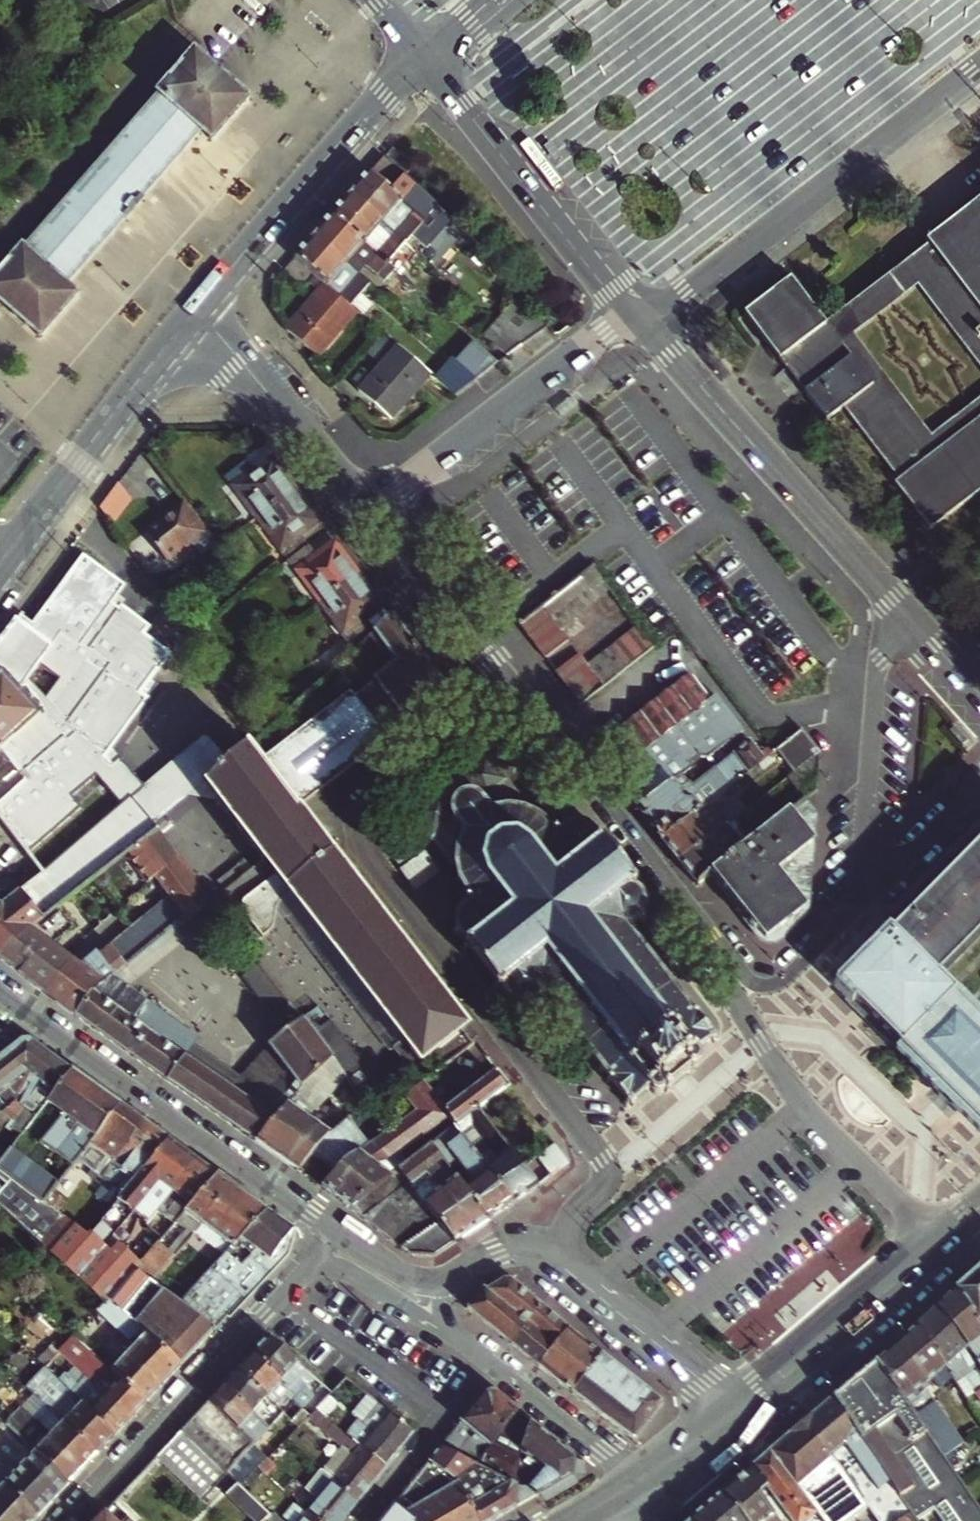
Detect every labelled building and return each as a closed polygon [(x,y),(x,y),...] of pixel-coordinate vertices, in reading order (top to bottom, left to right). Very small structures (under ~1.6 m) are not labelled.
[(26,250),(24,248),(0,276),(0,300),(42,337),(79,295),(68,285),(201,131),(213,141),(249,99),(194,52),(159,94),(160,95),(26,250)] [(372,173),(392,192),(405,175),(386,157),(372,173)] [(352,195),(408,244),(415,236),(428,247),(440,235),(392,192),(372,173),(352,195)] [(352,195),(335,216),(390,264),(408,244),(352,195)] [(931,529),(979,492),(979,397),(931,435),(855,334),(918,286),(979,368),(979,200),(927,241),(930,244),(826,323),(792,279),(745,315),(828,421),(844,408),(900,480),(895,483),(931,529)] [(335,216),(316,237),(371,285),(379,276),(386,282),(397,270),(390,264),(335,216)] [(298,259),(318,276),(328,285),(352,306),(371,285),(316,237),(307,248),(298,259)] [(318,276),(298,259),(287,270),(307,288),(318,276)] [(318,354),(357,311),(352,306),(328,285),(289,328),(318,354)] [(544,329),(514,301),(496,321),(523,344),(544,329)] [(508,355),(523,344),(496,321),(484,333),(508,355)] [(478,341),(458,362),(478,379),(502,361),(478,341)] [(430,374),(400,348),(362,392),(391,418),(430,374)] [(478,379),(458,362),(454,358),(435,379),(456,397),(478,379)] [(225,478),(256,519),(296,490),(274,460),(255,474),(247,462),(225,478)] [(130,496),(120,483),(107,501),(102,507),(112,521),(130,496)] [(301,534),(319,520),(296,490),(256,519),(269,537),(288,562),(309,546),(301,534)] [(208,530),(190,505),(169,520),(166,517),(145,532),(166,561),(208,530)] [(309,546),(288,562),(314,597),(319,605),(359,574),(337,544),(318,558),(309,546)] [(594,569),(544,608),(553,619),(561,629),(610,590),(604,583),(594,569)] [(355,651),(374,633),(363,618),(382,605),(359,574),(319,605),(355,651)] [(520,626),(529,638),(553,619),(544,608),(520,626)] [(441,699),(443,683),(392,615),(391,617),(375,632),(399,663),(356,696),(390,739),(441,699)] [(529,638),(537,648),(561,629),(553,619),(529,638)] [(597,675),(606,687),(656,649),(655,647),(638,626),(589,665),(597,675)] [(561,629),(537,648),(545,660),(570,640),(561,629)] [(556,673),(564,684),(589,664),(581,654),(556,673)] [(564,684),(572,695),(597,675),(589,665),(589,664),(564,684)] [(4,672),(0,676),(0,745),(3,749),(41,714),(4,672)] [(597,675),(572,695),(575,698),(581,706),(606,687),(597,675)] [(627,766),(660,740),(710,702),(688,675),(607,740),(627,766)] [(352,692),(263,764),(299,810),(312,800),(312,801),(314,800),(390,739),(356,696),(352,692)] [(799,770),(825,749),(808,728),(782,748),(799,770)] [(679,765),(660,740),(627,766),(641,785),(628,795),(662,840),(662,841),(663,842),(709,806),(764,763),(750,744),(687,794),(684,790),(688,786),(674,768),(679,765)] [(21,768),(3,749),(0,745),(0,787),(21,768)] [(22,890),(45,920),(50,916),(55,912),(63,906),(137,850),(159,834),(148,819),(138,804),(129,792),(118,775),(97,747),(76,765),(53,786),(41,773),(2,804),(0,805),(0,817),(14,836),(43,875),(22,890)] [(206,787),(276,876),(246,900),(244,903),(243,906),(244,909),(245,912),(248,916),(264,937),(272,930),(274,927),(275,923),(276,916),(276,912),(277,908),(279,905),(282,902),(290,895),(404,1041),(395,1048),(413,1071),(434,1054),(467,1028),(440,994),(358,886),(299,810),(263,764),(251,748),(206,787)] [(53,786),(76,765),(66,754),(41,773),(53,786)] [(821,754),(789,779),(800,793),(819,778),(820,765),(821,754)] [(541,996),(543,992),(555,1007),(552,1010),(554,1013),(557,1010),(571,1027),(567,1030),(569,1033),(573,1030),(587,1048),(584,1051),(585,1053),(589,1050),(603,1068),(599,1071),(601,1074),(605,1071),(610,1078),(607,1081),(609,1083),(613,1081),(629,1102),(626,1104),(627,1107),(631,1104),(634,1107),(636,1105),(633,1102),(651,1088),(652,1091),(655,1094),(657,1095),(659,1095),(661,1094),(662,1093),(665,1090),(667,1093),(695,1071),(693,1068),(697,1066),(699,1064),(700,1061),(700,1058),(698,1056),(696,1053),(712,1040),(714,1044),(717,1042),(715,1038),(718,1035),(717,1033),(713,1036),(696,1015),(699,1012),(698,1010),(694,1012),(689,1005),(692,1003),(690,1000),(687,1003),(673,985),(676,982),(674,980),(671,983),(657,965),(660,962),(658,960),(655,962),(641,945),(645,942),(642,939),(639,942),(627,927),(631,926),(635,924),(639,922),(642,919),(646,921),(647,918),(644,916),(645,911),(646,906),(645,901),(643,896),(647,893),(645,890),(641,893),(637,889),(638,888),(635,884),(639,881),(637,877),(632,880),(604,844),(608,841),(606,838),(601,841),(599,838),(597,837),(595,834),(593,831),(595,827),(592,825),(590,829),(586,827),(582,825),(577,825),(573,826),(571,822),(568,823),(570,826),(566,829),(563,831),(560,835),(558,838),(556,835),(558,833),(554,826),(550,828),(546,824),(541,819),(543,816),(541,814),(538,817),(533,815),(526,812),(527,808),(525,807),(525,805),(524,803),(524,804),(507,783),(508,783),(507,780),(506,781),(489,759),(490,759),(488,757),(485,759),(486,759),(414,815),(412,816),(413,819),(414,818),(431,840),(430,841),(432,843),(433,842),(435,844),(450,862),(449,863),(450,864),(451,864),(452,866),(456,865),(457,872),(459,879),(455,881),(456,884),(460,883),(466,893),(463,896),(468,902),(471,900),(474,903),(468,905),(463,908),(459,912),(455,911),(454,913),(458,915),(456,919),(455,923),(455,928),(457,932),(453,934),(454,937),(458,935),(461,938),(464,941),(463,943),(466,947),(462,950),(465,954),(470,951),(473,954),(474,953),(496,981),(495,982),(497,986),(493,989),(497,993),(501,990),(503,993),(504,992),(506,996),(509,1000),(506,1003),(509,1005),(512,1002),(516,1004),(520,1005),(524,1005),(528,1005),(529,1009),(533,1008),(532,1005),(535,1002),(538,999),(541,996)] [(718,817),(709,806),(663,842),(681,865),(727,828),(737,820),(766,797),(759,787),(739,803),(738,801),(718,817)] [(795,903),(809,904),(814,842),(816,815),(806,801),(805,801),(753,842),(743,850),(711,876),(740,913),(760,940),(765,942),(790,922),(788,909),(795,903)] [(753,842),(737,820),(727,828),(743,850),(753,842)] [(727,828),(681,865),(698,887),(699,885),(711,876),(743,850),(727,828)] [(158,877),(180,860),(159,834),(137,850),(158,877)] [(7,874),(22,890),(43,875),(14,836),(0,852),(0,881),(7,874)] [(910,1037),(897,1049),(924,1076),(979,1131),(979,1018),(939,978),(979,936),(979,845),(880,946),(877,943),(875,945),(884,954),(881,957),(878,961),(876,966),(874,970),(873,975),(872,980),(872,985),(873,990),(874,995),(876,1001),(879,1005),(883,1010),(910,1037)] [(180,860),(158,877),(192,920),(214,904),(180,860)] [(248,877),(240,868),(219,885),(227,894),(248,877)] [(0,917),(0,954),(44,921),(45,920),(22,890),(18,894),(17,895),(0,917)] [(17,895),(13,893),(10,891),(6,891),(3,890),(0,890),(0,917),(17,895)] [(58,926),(63,922),(55,912),(50,916),(58,926)] [(44,921),(52,931),(58,926),(50,916),(45,920),(44,921)] [(73,959),(43,937),(52,931),(44,921),(0,954),(0,958),(19,974),(20,975),(21,976),(23,976),(47,994),(73,959)] [(114,978),(129,988),(186,940),(178,930),(176,928),(124,970),(114,978)] [(897,1049),(910,1037),(883,1010),(879,1005),(876,1001),(874,995),(873,990),(872,985),(872,980),(873,975),(874,970),(876,966),(878,961),(881,957),(884,954),(875,945),(834,987),(897,1049)] [(114,978),(124,970),(111,953),(102,960),(101,958),(87,969),(73,959),(47,994),(70,1011),(76,1015),(97,996),(96,994),(114,978)] [(262,963),(246,975),(276,1017),(292,1004),(262,963)] [(256,1142),(277,1119),(233,1088),(186,1056),(200,1037),(201,1035),(129,988),(114,978),(96,994),(97,996),(76,1015),(256,1142)] [(270,1046),(303,1089),(333,1058),(344,1073),(347,1078),(350,1082),(365,1071),(331,1022),(315,1034),(305,1020),(270,1046)] [(434,1054),(445,1067),(478,1042),(467,1028),(434,1054)] [(233,1088),(277,1119),(303,1089),(270,1046),(248,1071),(200,1037),(186,1056),(233,1088)] [(54,1056),(31,1038),(22,1040),(0,1056),(0,1096),(3,1101),(6,1104),(1,1111),(12,1119),(20,1108),(16,1106),(54,1056)] [(61,1061),(54,1056),(16,1106),(20,1108),(12,1119),(6,1127),(9,1129),(20,1138),(48,1101),(73,1070),(61,1061)] [(300,1172),(315,1155),(332,1135),(310,1120),(347,1078),(344,1073),(333,1058),(303,1089),(277,1119),(256,1142),(300,1172)] [(73,1070),(48,1101),(63,1112),(40,1143),(73,1167),(122,1105),(73,1070)] [(456,1127),(480,1109),(498,1095),(511,1085),(503,1075),(499,1070),(447,1110),(435,1119),(441,1127),(447,1135),(456,1127)] [(373,1177),(441,1127),(435,1119),(447,1110),(425,1082),(406,1097),(418,1112),(388,1134),(388,1133),(369,1147),(337,1170),(322,1187),(342,1202),(351,1209),(380,1186),(373,1177)] [(103,1178),(145,1122),(122,1105),(73,1167),(61,1183),(45,1203),(59,1213),(92,1170),(103,1178)] [(497,1159),(486,1167),(514,1203),(522,1199),(539,1187),(524,1166),(480,1109),(456,1127),(463,1136),(473,1128),(497,1159)] [(332,1135),(315,1155),(337,1170),(369,1147),(357,1130),(363,1126),(354,1115),(332,1135)] [(170,1141),(145,1122),(103,1178),(107,1181),(125,1195),(170,1141)] [(475,1182),(465,1189),(489,1220),(514,1203),(486,1167),(463,1136),(456,1127),(447,1135),(432,1146),(439,1156),(449,1148),(475,1182)] [(170,1141),(125,1195),(114,1208),(103,1222),(119,1234),(137,1213),(150,1224),(198,1160),(191,1155),(170,1141)] [(569,1164),(554,1143),(524,1166),(539,1187),(569,1164)] [(432,1146),(400,1171),(409,1184),(412,1188),(429,1175),(434,1182),(435,1181),(442,1190),(457,1179),(439,1156),(432,1146)] [(0,1164),(0,1169),(45,1204),(45,1203),(61,1183),(13,1147),(0,1164)] [(219,1176),(198,1160),(150,1224),(149,1225),(156,1232),(159,1229),(167,1235),(178,1222),(219,1176)] [(45,1203),(45,1204),(0,1169),(0,1207),(18,1223),(107,1304),(111,1300),(181,1367),(188,1360),(215,1331),(181,1304),(153,1283),(136,1270),(141,1264),(120,1245),(112,1253),(92,1235),(90,1237),(81,1230),(62,1216),(59,1213),(45,1203)] [(409,1184),(400,1171),(380,1186),(351,1209),(364,1219),(409,1184)] [(232,1185),(219,1176),(178,1222),(194,1235),(197,1232),(232,1185)] [(424,1203),(439,1223),(455,1243),(489,1220),(465,1189),(457,1179),(442,1190),(424,1203)] [(412,1188),(409,1184),(364,1219),(376,1228),(401,1209),(414,1219),(428,1230),(439,1223),(424,1203),(412,1188)] [(270,1212),(232,1185),(197,1232),(225,1255),(270,1212)] [(401,1209),(376,1228),(389,1238),(414,1219),(401,1209)] [(291,1250),(297,1231),(270,1212),(225,1255),(218,1263),(192,1290),(181,1304),(215,1331),(291,1250)] [(389,1238),(401,1248),(428,1230),(414,1219),(389,1238)] [(428,1230),(401,1248),(402,1249),(403,1250),(409,1256),(411,1256),(411,1255),(434,1256),(436,1256),(436,1255),(455,1243),(439,1223),(428,1230)] [(183,1249),(167,1235),(164,1238),(159,1244),(176,1257),(183,1249)] [(136,1270),(153,1283),(176,1257),(159,1244),(141,1264),(136,1270)] [(959,1288),(958,1287),(956,1289),(956,1290),(956,1291),(979,1322),(979,1269),(959,1288)] [(469,1308),(513,1344),(540,1305),(513,1281),(504,1280),(488,1291),(484,1289),(469,1308)] [(979,1365),(979,1322),(956,1291),(946,1300),(937,1308),(969,1349),(979,1365)] [(156,1393),(181,1367),(111,1300),(107,1304),(98,1312),(129,1342),(135,1337),(141,1344),(113,1374),(145,1405),(156,1393)] [(540,1305),(513,1344),(540,1366),(569,1328),(540,1305)] [(934,1311),(916,1326),(953,1380),(956,1384),(964,1379),(976,1395),(979,1392),(979,1374),(965,1352),(934,1311)] [(953,1380),(916,1326),(899,1342),(877,1362),(914,1416),(945,1460),(964,1447),(926,1388),(934,1382),(939,1388),(953,1380)] [(663,1403),(569,1328),(540,1366),(539,1366),(634,1439),(663,1403)] [(90,1371),(84,1378),(94,1388),(129,1422),(145,1405),(113,1374),(75,1338),(66,1348),(90,1371)] [(271,1339),(256,1355),(300,1399),(296,1403),(302,1410),(313,1399),(307,1392),(308,1391),(299,1382),(308,1372),(271,1339)] [(256,1355),(239,1372),(276,1407),(288,1395),(296,1403),(300,1399),(256,1355)] [(834,1397),(883,1468),(914,1513),(920,1520),(925,1520),(937,1512),(943,1520),(979,1520),(979,1510),(945,1460),(914,1416),(877,1362),(847,1387),(834,1397)] [(94,1388),(84,1378),(77,1372),(69,1380),(51,1363),(45,1370),(116,1436),(129,1422),(94,1388)] [(116,1436),(45,1370),(39,1364),(29,1375),(40,1385),(45,1380),(49,1383),(44,1388),(59,1403),(51,1412),(52,1414),(60,1421),(64,1426),(97,1456),(116,1436)] [(224,1387),(254,1415),(261,1408),(272,1419),(265,1426),(270,1431),(274,1426),(284,1416),(276,1407),(239,1372),(224,1387)] [(350,1404),(363,1388),(350,1378),(337,1394),(350,1404)] [(266,1435),(279,1449),(287,1441),(288,1440),(274,1426),(270,1431),(265,1426),(254,1415),(224,1387),(218,1394),(209,1403),(254,1447),(266,1435)] [(13,1400),(41,1426),(52,1414),(51,1412),(24,1388),(13,1400)] [(485,1394),(441,1448),(474,1465),(518,1488),(520,1452),(531,1422),(494,1392),(485,1394)] [(914,1513),(883,1468),(834,1397),(815,1414),(804,1423),(830,1458),(832,1457),(867,1506),(878,1520),(902,1520),(914,1513)] [(37,1453),(70,1484),(85,1468),(53,1437),(41,1426),(13,1400),(0,1413),(0,1418),(8,1426),(37,1453)] [(209,1403),(196,1417),(241,1461),(254,1447),(209,1403)] [(387,1468),(415,1434),(381,1406),(367,1423),(377,1431),(363,1449),(387,1468)] [(316,1411),(322,1416),(325,1413),(319,1408),(316,1411)] [(322,1416),(316,1411),(311,1416),(317,1422),(322,1416)] [(182,1432),(208,1458),(226,1476),(241,1461),(196,1417),(182,1432)] [(576,1459),(531,1422),(520,1452),(518,1488),(518,1508),(545,1492),(575,1476),(576,1459)] [(367,1423),(353,1441),(363,1449),(377,1431),(367,1423)] [(867,1506),(832,1457),(830,1458),(804,1423),(779,1445),(770,1453),(810,1506),(822,1520),(849,1520),(867,1506)] [(53,1437),(85,1468),(97,1456),(64,1426),(53,1437)] [(208,1458),(182,1432),(158,1458),(181,1480),(185,1483),(208,1458)] [(254,1447),(241,1461),(226,1476),(237,1486),(240,1489),(259,1469),(268,1460),(254,1447)] [(474,1465),(441,1448),(431,1461),(459,1484),(474,1465)] [(363,1449),(335,1483),(360,1503),(387,1468),(363,1449)] [(39,1517),(70,1484),(37,1453),(15,1476),(0,1461),(0,1480),(39,1517)] [(777,1519),(786,1512),(793,1520),(822,1520),(810,1506),(770,1453),(752,1468),(768,1488),(759,1495),(777,1519)] [(153,1463),(148,1468),(172,1490),(181,1480),(158,1458),(153,1463)] [(277,1467),(269,1459),(268,1460),(259,1469),(267,1477),(277,1467)] [(395,1505),(414,1520),(481,1520),(459,1484),(431,1461),(395,1505)] [(474,1465),(459,1484),(481,1520),(495,1520),(518,1508),(518,1488),(474,1465)] [(148,1468),(139,1477),(163,1499),(172,1490),(148,1468)] [(723,1493),(746,1520),(779,1520),(777,1519),(759,1495),(768,1488),(752,1468),(723,1493)] [(309,1514),(308,1516),(315,1520),(345,1520),(360,1503),(335,1483),(321,1471),(304,1492),(318,1503),(309,1514)] [(139,1477),(130,1487),(154,1509),(163,1499),(139,1477)] [(39,1517),(0,1480),(0,1520),(35,1520),(39,1517)] [(251,1520),(266,1520),(269,1517),(240,1489),(237,1486),(226,1497),(251,1520)] [(130,1487),(121,1496),(145,1518),(154,1509),(130,1487)] [(723,1493),(705,1508),(714,1520),(746,1520),(723,1493)] [(128,1520),(142,1520),(145,1518),(121,1496),(111,1506),(128,1520)] [(395,1505),(384,1519),(382,1520),(414,1520),(395,1505)] [(705,1508),(692,1519),(693,1520),(714,1520),(705,1508)] [(106,1512),(98,1520),(114,1520),(106,1512)]
